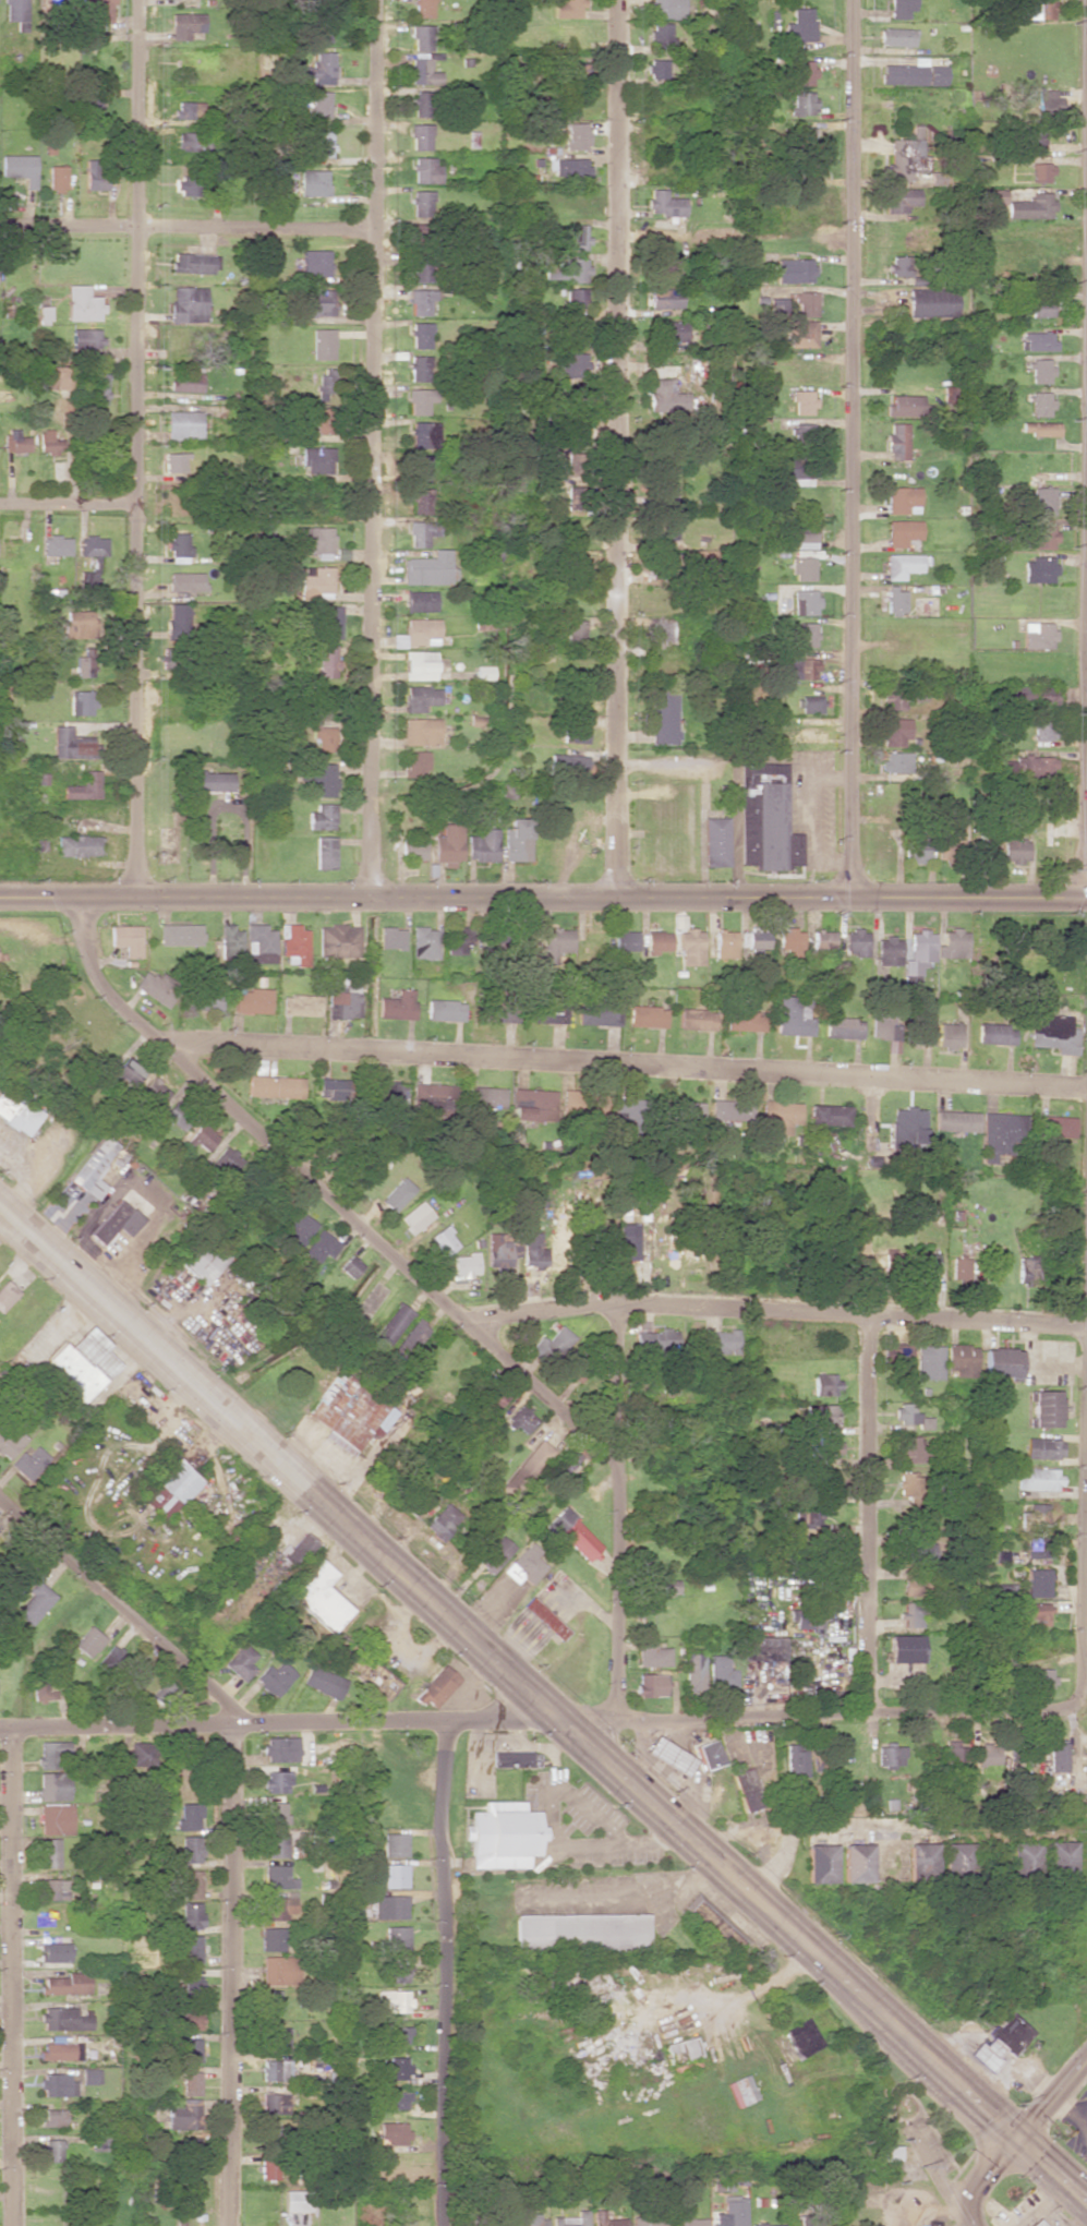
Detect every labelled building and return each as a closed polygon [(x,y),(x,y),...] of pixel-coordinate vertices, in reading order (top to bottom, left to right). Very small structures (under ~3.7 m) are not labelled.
[(26,0),(4,0),(4,21),(15,21),(16,32),(27,32),(26,0)] [(112,22),(113,0),(81,0),(81,4),(90,4),(90,22),(112,22)] [(414,17),(436,18),(436,0),(414,0),(414,17)] [(581,0),(563,0),(563,1),(553,1),(553,17),(581,17),(581,0)] [(651,19),(685,18),(684,0),(651,0),(651,19)] [(908,19),(908,10),(915,10),(915,0),(890,0),(890,19),(908,19)] [(1055,0),(1030,0),(1029,18),(1054,19),(1055,0)] [(813,8),(792,8),(792,22),(783,23),(783,41),(813,41),(813,8)] [(204,14),(171,13),(170,40),(189,40),(189,32),(203,32),(204,14)] [(312,14),(312,41),(330,42),(330,14),(312,14)] [(672,23),(651,23),(650,48),(671,49),(672,23)] [(433,51),(432,25),(412,25),(413,51),(433,51)] [(879,45),(914,46),(914,29),(880,28),(879,45)] [(302,85),(334,84),(333,52),(313,52),(313,66),(301,66),(302,85)] [(441,72),(429,71),(430,53),(412,52),(411,83),(441,85),(441,72)] [(913,65),(882,64),(882,84),(946,85),(946,66),(926,65),(926,57),(913,57),(913,65)] [(648,79),(667,79),(666,59),(648,60),(648,79)] [(814,60),(786,60),(785,85),(814,85),(814,60)] [(584,79),(585,64),(560,63),(560,78),(584,79)] [(1052,89),(1037,90),(1037,116),(1058,115),(1058,98),(1052,98),(1052,89)] [(311,92),(311,117),(330,117),(329,91),(311,92)] [(414,117),(429,116),(428,91),(413,91),(414,117)] [(794,115),(812,115),(812,105),(815,105),(814,91),(793,92),(794,115)] [(202,102),(177,102),(177,122),(186,122),(185,142),(204,142),(204,125),(202,125),(202,102)] [(411,150),(431,149),(431,124),(411,124),(411,150)] [(1044,151),(1044,124),(1028,124),(1027,151),(1044,151)] [(814,142),(813,125),(788,127),(789,143),(814,142)] [(888,139),(889,173),(891,173),(891,181),(911,180),(911,171),(923,170),(922,125),(912,125),(912,139),(888,139)] [(331,130),(302,131),(303,157),(332,156),(331,130)] [(0,155),(0,177),(24,177),(24,189),(34,189),(34,155),(0,155)] [(438,156),(413,157),(414,183),(439,182),(438,156)] [(558,158),(558,176),(569,176),(569,182),(587,182),(587,159),(558,158)] [(85,159),(84,189),(105,190),(106,159),(85,159)] [(1051,182),(1050,162),(1031,162),(1031,182),(1051,182)] [(65,165),(47,166),(48,191),(66,191),(65,165)] [(299,196),(327,196),(327,170),(300,170),(299,196)] [(174,193),(196,195),(199,178),(176,175),(174,193)] [(684,197),(665,197),(665,189),(647,189),(647,215),(684,214),(684,197)] [(919,189),(885,189),(885,214),(909,214),(909,205),(918,206),(919,189)] [(413,215),(431,215),(430,190),(412,191),(413,215)] [(1006,201),(1006,218),(1046,218),(1046,212),(1052,212),(1052,192),(1028,193),(1028,201),(1006,201)] [(428,238),(427,220),(409,221),(410,239),(428,238)] [(567,249),(586,249),(585,224),(566,224),(567,249)] [(328,249),(301,250),(302,276),(329,275),(328,249)] [(172,272),(216,274),(217,254),(172,253),(172,272)] [(412,282),(431,282),(432,256),(412,255),(412,282)] [(908,256),(889,256),(888,275),(908,275),(908,256)] [(587,281),(586,258),(569,259),(569,269),(555,269),(555,282),(587,281)] [(813,282),(812,258),(775,259),(775,283),(813,282)] [(677,279),(677,262),(655,262),(655,279),(677,279)] [(67,321),(102,320),(101,296),(88,296),(88,284),(67,284),(67,321)] [(206,323),(206,287),(171,286),(171,322),(206,323)] [(584,288),(565,288),(565,308),(583,308),(584,288)] [(649,309),(680,307),(680,288),(649,289),(649,309)] [(956,316),(955,288),(907,289),(908,317),(956,316)] [(333,316),(334,290),(307,289),(307,315),(333,316)] [(435,290),(410,289),(410,315),(429,315),(429,300),(435,300),(435,290)] [(816,291),(795,292),(796,317),(817,317),(816,291)] [(1052,316),(1051,297),(1029,297),(1029,317),(1052,316)] [(566,344),(586,344),(587,320),(567,319),(566,344)] [(790,347),(816,347),(816,321),(790,320),(790,347)] [(686,343),(685,321),(657,321),(658,344),(686,343)] [(431,322),(411,323),(412,349),(432,348),(431,322)] [(101,328),(72,328),(72,348),(101,348),(101,328)] [(312,359),(334,360),(335,329),(313,328),(312,359)] [(1053,350),(1052,331),(1024,332),(1024,350),(1053,350)] [(586,353),(560,353),(560,377),(586,377),(586,353)] [(410,381),(427,381),(428,355),(410,355),(410,381)] [(1029,383),(1050,383),(1050,366),(1048,366),(1048,359),(1029,360),(1029,383)] [(58,367),(40,366),(39,388),(58,389),(58,367)] [(319,400),(333,400),(332,369),(318,369),(319,400)] [(202,392),(202,372),(170,371),(169,391),(202,392)] [(107,373),(94,374),(95,404),(108,403),(107,373)] [(673,393),(672,378),(650,379),(651,404),(671,403),(672,408),(692,407),(691,393),(673,393)] [(583,403),(581,387),(567,388),(569,404),(583,403)] [(432,389),(409,389),(408,414),(432,415),(432,389)] [(793,414),(813,414),(813,390),(792,390),(793,414)] [(1050,416),(1050,392),(1029,391),(1029,416),(1050,416)] [(921,394),(890,395),(890,404),(885,404),(885,416),(921,415),(921,394)] [(331,407),(314,408),(315,434),(332,433),(331,407)] [(201,411),(166,411),(166,440),(201,440),(201,411)] [(411,447),(436,448),(437,422),(411,421),(411,447)] [(1058,422),(1021,422),(1020,435),(1057,435),(1058,422)] [(812,432),(811,423),(791,424),(792,451),(814,451),(813,432),(812,432)] [(907,423),(888,423),(889,459),(908,459),(907,423)] [(19,429),(5,428),(5,451),(29,452),(29,436),(19,436),(19,429)] [(53,430),(39,430),(39,453),(64,454),(64,439),(53,439),(53,430)] [(302,473),(332,473),(332,448),(303,447),(302,473)] [(164,472),(190,472),(190,452),(164,453),(164,472)] [(576,454),(566,455),(567,470),(577,469),(576,454)] [(430,455),(412,455),(411,480),(429,481),(430,455)] [(777,477),(816,479),(817,458),(778,456),(777,477)] [(566,486),(567,509),(579,509),(578,485),(566,486)] [(918,487),(887,486),(887,513),(918,513),(918,487)] [(1052,516),(1053,487),(1033,487),(1033,496),(1024,496),(1024,515),(1052,516)] [(433,488),(411,488),(412,514),(434,513),(433,488)] [(659,519),(658,540),(676,541),(678,520),(659,519)] [(920,539),(920,520),(886,521),(887,547),(906,547),(906,539),(920,539)] [(408,546),(427,547),(428,535),(438,535),(438,522),(409,521),(408,546)] [(1054,549),(1055,523),(1027,523),(1027,548),(1054,549)] [(816,547),(815,524),(785,525),(785,548),(816,547)] [(187,533),(168,533),(168,556),(191,556),(191,546),(187,546),(187,533)] [(71,555),(71,536),(43,536),(43,555),(71,555)] [(79,536),(80,555),(106,555),(106,536),(79,536)] [(404,584),(455,583),(455,567),(450,567),(450,549),(433,549),(433,557),(403,558),(404,584)] [(885,580),(903,580),(903,572),(921,572),(921,554),(885,554),(885,580)] [(814,580),(814,557),(792,557),(791,580),(814,580)] [(1023,582),(1054,582),(1054,557),(1023,557),(1023,582)] [(333,592),(333,567),(301,566),(301,600),(315,600),(315,592),(333,592)] [(76,587),(98,588),(98,572),(77,571),(76,587)] [(169,572),(169,591),(202,592),(203,573),(169,572)] [(886,612),(905,612),(905,590),(896,590),(896,585),(885,585),(886,612)] [(793,615),(817,614),(816,589),(792,590),(793,615)] [(407,612),(436,611),(436,590),(406,591),(407,612)] [(186,602),(166,603),(167,631),(187,630),(186,602)] [(342,606),(322,606),(321,630),(328,630),(328,637),(342,638),(342,606)] [(64,637),(93,638),(94,613),(65,612),(64,637)] [(439,619),(407,618),(406,635),(393,635),(393,647),(403,647),(403,645),(439,645),(439,619)] [(586,638),(585,619),(567,620),(568,638),(586,638)] [(814,646),(814,622),(796,622),(795,646),(814,646)] [(1053,622),(1023,622),(1022,648),(1053,648),(1053,622)] [(677,624),(650,624),(650,647),(677,646),(677,624)] [(318,679),(337,679),(337,645),(319,645),(318,679)] [(436,679),(436,651),(405,651),(405,679),(436,679)] [(76,656),(76,677),(95,677),(95,656),(76,656)] [(494,665),(476,666),(476,680),(494,679),(494,665)] [(884,709),(907,709),(907,684),(883,684),(884,709)] [(426,712),(426,705),(441,704),(441,686),(405,687),(406,712),(426,712)] [(1009,702),(1030,702),(1030,686),(1009,686),(1009,702)] [(1032,688),(1033,709),(1058,708),(1057,687),(1032,688)] [(70,714),(94,714),(95,690),(70,690),(70,714)] [(651,744),(676,744),(677,691),(652,690),(651,744)] [(800,713),(822,712),(822,695),(799,695),(800,713)] [(404,719),(405,745),(441,744),(441,718),(404,719)] [(883,746),(909,746),(909,718),(883,718),(883,746)] [(1054,740),(1055,721),(1034,721),(1033,739),(1054,740)] [(54,758),(96,757),(95,736),(70,736),(70,725),(54,725),(54,758)] [(825,742),(825,725),(790,726),(791,743),(825,742)] [(338,727),(313,726),(313,738),(318,738),(318,750),(337,751),(338,727)] [(430,774),(429,751),(408,752),(408,775),(430,774)] [(911,752),(882,752),(882,772),(911,772),(911,752)] [(583,775),(583,755),(549,754),(548,774),(583,775)] [(1054,757),(1014,756),(1013,776),(1054,777),(1054,757)] [(335,796),(334,763),(296,764),(296,780),(313,780),(313,797),(335,796)] [(801,865),(802,833),(786,833),(787,763),(740,763),(739,864),(753,864),(753,869),(789,869),(789,865),(801,865)] [(100,798),(99,770),(82,770),(82,785),(63,785),(63,799),(100,798)] [(189,790),(230,791),(230,773),(190,772),(189,790)] [(309,829),(336,829),(336,804),(317,803),(317,811),(309,811),(309,829)] [(704,866),(729,866),(729,817),(704,818),(704,866)] [(531,861),(531,818),(506,818),(505,860),(531,861)] [(435,835),(435,861),(462,861),(462,824),(442,823),(442,835),(435,835)] [(467,836),(467,861),(498,860),(497,828),(479,829),(479,835),(467,836)] [(57,835),(57,856),(99,857),(99,836),(57,835)] [(317,868),(336,868),(336,836),(316,836),(317,868)] [(1002,862),(1027,862),(1027,837),(1002,838),(1002,862)] [(929,863),(929,839),(908,838),(907,863),(929,863)] [(426,861),(425,843),(401,844),(402,862),(426,861)] [(201,924),(159,925),(160,946),(202,945),(201,924)] [(222,954),(243,954),(243,930),(235,930),(235,924),(222,924),(222,954)] [(275,962),(275,930),(267,930),(267,924),(247,924),(248,962),(275,962)] [(309,929),(300,929),(300,924),(282,924),(283,965),(309,965),(309,929)] [(319,925),(320,957),(361,956),(360,924),(319,925)] [(141,925),(111,926),(111,946),(124,946),(124,958),(141,958),(141,925)] [(381,948),(406,948),(406,928),(381,927),(381,948)] [(413,958),(438,958),(439,927),(413,927),(413,958)] [(448,955),(469,954),(468,927),(447,928),(448,955)] [(542,929),(542,964),(558,964),(558,953),(573,952),(573,928),(542,929)] [(740,929),(740,950),(769,949),(769,928),(740,929)] [(703,965),(702,929),(679,930),(680,966),(703,965)] [(802,929),(778,929),(778,948),(786,948),(786,957),(802,957),(802,929)] [(967,929),(940,930),(941,958),(968,957),(967,929)] [(638,953),(638,931),(614,930),(614,952),(638,953)] [(814,930),(813,955),(835,956),(836,931),(814,930)] [(869,931),(845,930),(845,955),(868,955),(869,931)] [(646,953),(671,953),(671,931),(646,932),(646,953)] [(736,958),(736,931),(714,932),(715,958),(736,958)] [(934,931),(910,931),(910,959),(903,959),(904,981),(923,981),(923,961),(934,961),(934,931)] [(902,938),(877,937),(877,965),(901,965),(902,938)] [(134,989),(169,1007),(177,991),(172,988),(174,984),(144,968),(134,989)] [(360,1019),(361,987),(329,986),(328,1018),(360,1019)] [(271,1013),(271,989),(235,988),(234,1012),(271,1013)] [(416,990),(398,989),(398,998),(380,997),(380,1018),(415,1019),(416,990)] [(776,1034),(807,1035),(808,996),(777,995),(776,1034)] [(323,998),(323,1015),(285,1014),(285,996),(323,998)] [(429,1000),(428,1020),(464,1021),(465,1001),(429,1000)] [(665,1007),(629,1006),(628,1026),(664,1028),(665,1007)] [(678,1008),(678,1029),(714,1030),(715,1009),(678,1008)] [(726,1030),(765,1030),(765,1011),(725,1011),(726,1030)] [(872,1038),(895,1037),(894,1015),(871,1016),(872,1038)] [(1071,1016),(1030,1015),(1029,1047),(1055,1047),(1055,1054),(1077,1055),(1078,1028),(1070,1028),(1071,1016)] [(933,1023),(925,1023),(926,1016),(914,1016),(913,1043),(932,1044),(933,1023)] [(825,1037),(861,1038),(862,1018),(826,1017),(825,1037)] [(937,1047),(960,1048),(961,1023),(938,1022),(937,1047)] [(1014,1044),(1014,1029),(1007,1029),(1007,1023),(977,1023),(977,1043),(1014,1044)] [(115,1071),(132,1086),(146,1071),(129,1056),(115,1071)] [(304,1077),(249,1075),(249,1097),(304,1098),(304,1077)] [(171,1091),(152,1076),(139,1093),(158,1108),(171,1091)] [(356,1079),(320,1078),(320,1099),(356,1100),(356,1079)] [(407,1082),(367,1081),(367,1106),(407,1107),(407,1082)] [(460,1108),(459,1083),(415,1084),(415,1109),(460,1108)] [(468,1106),(504,1107),(505,1088),(469,1086),(468,1106)] [(12,1089),(9,1094),(1,1089),(0,1090),(0,1118),(26,1138),(44,1114),(12,1089)] [(512,1120),(555,1121),(556,1090),(513,1089),(512,1120)] [(702,1102),(676,1101),(675,1120),(701,1121),(702,1102)] [(751,1121),(751,1102),(711,1101),(710,1120),(751,1121)] [(791,1135),(791,1123),(801,1123),(801,1102),(762,1101),(762,1134),(791,1135)] [(808,1144),(824,1144),(824,1125),(851,1126),(851,1105),(809,1104),(808,1144)] [(158,1120),(178,1138),(192,1124),(172,1106),(158,1120)] [(926,1108),(892,1108),(891,1148),(925,1148),(926,1108)] [(978,1112),(935,1110),(935,1130),(978,1132),(978,1112)] [(995,1153),(1012,1154),(1012,1137),(1022,1137),(1023,1113),(983,1112),(981,1163),(994,1163),(995,1153)] [(111,1160),(120,1167),(130,1154),(105,1135),(70,1180),(97,1200),(108,1186),(97,1178),(111,1160)] [(214,1161),(233,1174),(244,1159),(225,1145),(214,1161)] [(381,1201),(394,1214),(417,1188),(404,1176),(381,1201)] [(118,1227),(128,1236),(144,1220),(122,1198),(89,1233),(101,1245),(118,1227)] [(411,1234),(436,1218),(424,1200),(399,1217),(411,1234)] [(318,1225),(297,1209),(285,1224),(291,1229),(286,1236),(301,1247),(318,1225)] [(446,1256),(461,1244),(446,1225),(431,1237),(446,1256)] [(318,1262),(326,1253),(331,1257),(341,1244),(321,1228),(303,1251),(318,1262)] [(541,1231),(523,1232),(523,1241),(514,1241),(514,1256),(519,1256),(520,1277),(537,1277),(536,1268),(550,1268),(549,1247),(542,1248),(541,1231)] [(640,1234),(621,1233),(620,1259),(639,1260),(640,1234)] [(229,1255),(202,1235),(180,1264),(207,1285),(229,1255)] [(513,1237),(489,1236),(488,1265),(512,1266),(513,1237)] [(882,1242),(868,1241),(867,1254),(860,1254),(860,1265),(888,1266),(888,1250),(882,1250),(882,1242)] [(479,1275),(479,1251),(469,1252),(469,1256),(455,1256),(455,1276),(479,1275)] [(939,1272),(938,1253),(915,1253),(915,1273),(939,1272)] [(339,1267),(352,1279),(364,1266),(352,1254),(339,1267)] [(952,1279),(969,1279),(970,1258),(952,1257),(952,1279)] [(1018,1283),(1039,1284),(1039,1258),(1019,1257),(1018,1283)] [(20,1292),(7,1279),(0,1286),(0,1313),(1,1313),(20,1292)] [(415,1313),(402,1302),(375,1334),(389,1345),(415,1313)] [(431,1327),(417,1318),(398,1347),(412,1356),(431,1327)] [(82,1403),(118,1364),(104,1351),(109,1345),(87,1323),(50,1362),(71,1382),(66,1387),(82,1403)] [(553,1340),(538,1338),(536,1352),(543,1354),(544,1351),(550,1353),(551,1349),(569,1352),(573,1331),(555,1328),(553,1340)] [(661,1332),(639,1331),(639,1355),(678,1356),(678,1329),(661,1328),(661,1332)] [(738,1352),(739,1331),(710,1330),(709,1352),(738,1352)] [(885,1371),(911,1370),(910,1343),(884,1344),(885,1371)] [(947,1344),(947,1374),(974,1375),(975,1345),(947,1344)] [(943,1345),(916,1345),(916,1378),(942,1379),(943,1345)] [(984,1376),(1019,1377),(1020,1348),(984,1347),(984,1376)] [(323,1437),(353,1457),(371,1431),(379,1437),(398,1410),(339,1369),(308,1414),(329,1429),(323,1437)] [(838,1395),(838,1373),(813,1373),(813,1395),(838,1395)] [(503,1406),(506,1389),(488,1386),(485,1403),(503,1406)] [(1030,1390),(1030,1426),(1060,1427),(1060,1391),(1030,1390)] [(538,1418),(520,1404),(507,1421),(525,1435),(538,1418)] [(836,1404),(811,1404),(812,1425),(837,1424),(836,1404)] [(931,1429),(931,1415),(914,1415),(914,1404),(894,1404),(894,1422),(918,1422),(918,1429),(931,1429)] [(901,1456),(921,1455),(920,1436),(900,1436),(901,1456)] [(838,1437),(818,1437),(819,1459),(839,1459),(838,1437)] [(1063,1439),(1026,1437),(1025,1457),(1062,1458),(1063,1439)] [(500,1487),(515,1499),(555,1451),(540,1439),(500,1487)] [(21,1451),(9,1464),(28,1481),(49,1457),(36,1445),(26,1455),(21,1451)] [(165,1521),(203,1481),(174,1454),(137,1494),(165,1521)] [(1060,1468),(1017,1467),(1017,1489),(1060,1490),(1060,1468)] [(835,1483),(834,1469),(821,1470),(822,1484),(835,1483)] [(917,1505),(916,1473),(899,1474),(900,1506),(917,1505)] [(424,1526),(441,1540),(462,1516),(445,1502),(424,1526)] [(1020,1532),(1037,1532),(1038,1504),(1031,1503),(1031,1511),(1021,1511),(1020,1532)] [(547,1522),(584,1562),(600,1547),(563,1507),(547,1522)] [(823,1507),(795,1508),(796,1528),(824,1527),(823,1507)] [(489,1575),(515,1548),(501,1535),(476,1562),(489,1575)] [(1052,1538),(1027,1537),(1027,1557),(1052,1559),(1052,1538)] [(515,1583),(520,1577),(530,1585),(545,1566),(534,1557),(540,1550),(528,1540),(502,1572),(515,1583)] [(906,1562),(935,1561),(934,1542),(906,1543),(906,1562)] [(327,1585),(337,1574),(320,1558),(287,1595),(332,1635),(354,1610),(327,1585)] [(904,1596),(937,1595),(937,1574),(925,1574),(925,1568),(903,1569),(904,1596)] [(1028,1597),(1051,1596),(1050,1568),(1027,1569),(1028,1597)] [(15,1611),(30,1625),(56,1597),(37,1579),(27,1590),(31,1594),(15,1611)] [(677,1579),(658,1579),(659,1595),(678,1595),(677,1579)] [(523,1604),(560,1640),(568,1631),(531,1595),(523,1604)] [(922,1627),(922,1602),(904,1602),(904,1627),(922,1627)] [(1048,1602),(1021,1603),(1021,1618),(1037,1618),(1037,1626),(1049,1625),(1048,1602)] [(790,1609),(789,1617),(796,1617),(795,1630),(824,1630),(824,1609),(790,1609)] [(73,1646),(90,1658),(105,1639),(88,1626),(73,1646)] [(923,1634),(890,1635),(890,1662),(923,1662),(923,1634)] [(786,1637),(742,1636),(742,1660),(785,1660),(786,1637)] [(638,1666),(670,1666),(670,1647),(655,1647),(655,1640),(637,1641),(638,1666)] [(258,1655),(244,1643),(224,1664),(244,1682),(256,1669),(250,1663),(258,1655)] [(702,1653),(685,1653),(686,1689),(703,1689),(702,1653)] [(736,1669),(728,1669),(727,1653),(710,1654),(711,1686),(736,1686),(736,1669)] [(268,1664),(254,1679),(275,1698),(297,1674),(282,1660),(274,1669),(268,1664)] [(358,1680),(390,1699),(401,1681),(369,1662),(358,1680)] [(339,1700),(348,1681),(311,1664),(302,1683),(339,1700)] [(460,1680),(444,1664),(413,1697),(422,1706),(427,1701),(434,1707),(460,1680)] [(1053,1668),(1034,1668),(1035,1688),(1054,1687),(1053,1668)] [(665,1696),(665,1673),(636,1674),(636,1697),(665,1696)] [(163,1708),(181,1692),(168,1678),(150,1694),(163,1708)] [(33,1700),(56,1699),(56,1691),(47,1691),(47,1680),(32,1680),(33,1700)] [(265,1762),(299,1761),(298,1737),(264,1737),(265,1762)] [(686,1774),(694,1756),(651,1738),(644,1756),(686,1774)] [(694,1746),(703,1771),(724,1763),(715,1738),(694,1746)] [(1066,1771),(1067,1739),(1050,1739),(1049,1771),(1066,1771)] [(969,1747),(958,1746),(959,1740),(946,1740),(945,1770),(968,1770),(969,1747)] [(70,1741),(39,1741),(39,1767),(70,1767),(70,1741)] [(130,1767),(156,1766),(155,1742),(129,1743),(130,1767)] [(978,1764),(999,1764),(999,1744),(979,1743),(978,1764)] [(785,1774),(806,1774),(806,1750),(793,1750),(793,1744),(786,1744),(785,1774)] [(878,1744),(879,1766),(905,1765),(905,1744),(878,1744)] [(494,1751),(494,1766),(540,1767),(540,1753),(494,1751)] [(763,1806),(751,1768),(733,1774),(744,1812),(763,1806)] [(266,1792),(290,1792),(290,1771),(265,1771),(266,1792)] [(69,1772),(39,1772),(39,1800),(69,1800),(69,1772)] [(471,1868),(528,1867),(528,1855),(539,1855),(539,1840),(546,1840),(546,1826),(539,1826),(539,1811),(523,1811),(523,1801),(484,1801),(484,1811),(471,1811),(471,1825),(463,1825),(463,1839),(471,1839),(471,1868)] [(266,1802),(267,1824),(287,1823),(286,1802),(266,1802)] [(179,1830),(201,1830),(200,1803),(179,1803),(179,1830)] [(73,1805),(40,1804),(39,1833),(72,1834),(73,1805)] [(408,1856),(408,1833),(383,1833),(384,1857),(408,1856)] [(288,1834),(266,1834),(266,1857),(287,1858),(288,1834)] [(180,1836),(181,1863),(201,1862),(200,1835),(180,1836)] [(60,1867),(59,1838),(41,1838),(42,1868),(60,1867)] [(1075,1841),(1048,1841),(1048,1878),(1074,1879),(1075,1841)] [(1039,1879),(1038,1842),(1011,1842),(1012,1880),(1039,1879)] [(910,1878),(937,1878),(937,1843),(911,1843),(910,1878)] [(973,1843),(945,1843),(946,1875),(973,1874),(973,1843)] [(835,1845),(808,1844),(807,1882),(835,1882),(835,1845)] [(845,1882),(872,1882),(872,1844),(844,1844),(845,1882)] [(297,1889),(297,1878),(289,1877),(289,1865),(264,1864),(264,1888),(297,1889)] [(385,1888),(409,1887),(408,1864),(384,1865),(385,1888)] [(201,1899),(201,1870),(182,1870),(182,1898),(201,1899)] [(68,1900),(67,1879),(40,1879),(41,1901),(68,1900)] [(373,1919),(408,1918),(407,1895),(373,1895),(373,1919)] [(283,1919),(283,1912),(295,1912),(295,1897),(264,1896),(264,1919),(283,1919)] [(202,1902),(180,1902),(180,1929),(202,1929),(202,1902)] [(515,1915),(515,1952),(546,1952),(546,1949),(647,1948),(647,1913),(515,1915)] [(410,1949),(410,1926),(385,1926),(385,1939),(379,1939),(380,1950),(410,1949)] [(260,1950),(286,1951),(286,1928),(261,1928),(260,1950)] [(200,1935),(179,1936),(180,1962),(201,1962),(200,1935)] [(39,1961),(70,1962),(70,1943),(40,1942),(39,1961)] [(293,1956),(260,1956),(261,1984),(293,1983),(293,1956)] [(386,1982),(409,1982),(409,1963),(386,1963),(386,1982)] [(90,1994),(90,1972),(66,1972),(66,1977),(41,1977),(41,1993),(90,1994)] [(181,1994),(199,1994),(200,1976),(181,1975),(181,1994)] [(279,1990),(261,1990),(262,2010),(279,2010),(279,1990)] [(410,2012),(409,1990),(377,1990),(377,2008),(388,2008),(388,2012),(410,2012)] [(92,2029),(92,2012),(77,2012),(77,2007),(42,2007),(42,2030),(68,2030),(68,2029),(92,2029)] [(201,2029),(201,2008),(175,2008),(175,2028),(201,2029)] [(1033,2031),(1009,2010),(986,2036),(986,2035),(969,2054),(989,2072),(999,2061),(995,2058),(1003,2049),(1011,2056),(1033,2031)] [(782,2031),(798,2059),(823,2045),(807,2017),(782,2031)] [(287,2048),(288,2027),(262,2026),(262,2048),(287,2048)] [(410,2026),(385,2026),(385,2042),(410,2043),(410,2026)] [(682,2050),(684,2060),(700,2056),(695,2036),(663,2044),(665,2054),(682,2050)] [(199,2062),(199,2038),(182,2038),(182,2062),(199,2062)] [(41,2043),(42,2061),(83,2059),(82,2042),(41,2043)] [(683,2062),(681,2052),(667,2055),(669,2064),(683,2062)] [(409,2056),(390,2057),(390,2079),(409,2078),(409,2056)] [(261,2080),(289,2081),(290,2061),(261,2060),(261,2080)] [(82,2083),(100,2084),(101,2068),(82,2068),(82,2083)] [(182,2096),(200,2095),(200,2071),(181,2071),(182,2096)] [(41,2096),(77,2096),(77,2075),(42,2075),(41,2096)] [(261,2113),(285,2114),(285,2086),(262,2085),(261,2113)] [(409,2108),(408,2091),(385,2092),(385,2109),(409,2108)] [(199,2104),(168,2104),(168,2128),(199,2128),(199,2104)] [(65,2126),(65,2109),(42,2109),(42,2125),(65,2126)] [(410,2123),(379,2122),(379,2143),(409,2143),(410,2123)] [(278,2126),(260,2127),(261,2152),(279,2152),(278,2126)] [(108,2136),(92,2137),(92,2150),(108,2149),(108,2136)] [(182,2154),(199,2154),(198,2137),(181,2138),(182,2154)] [(42,2161),(63,2162),(63,2139),(42,2139),(42,2161)] [(879,2160),(900,2160),(900,2145),(878,2146),(879,2160)] [(261,2179),(279,2179),(279,2160),(260,2160),(261,2179)] [(311,2211),(311,2193),(285,2192),(284,2211),(311,2211)] [(744,2196),(722,2196),(722,2213),(711,2213),(711,2225),(745,2225),(744,2196)] [(626,2218),(604,2218),(604,2209),(592,2209),(593,2225),(626,2225),(626,2218)] [(577,2210),(577,2216),(553,2216),(553,2225),(588,2225),(588,2210),(577,2210)] [(548,2214),(522,2214),(522,2224),(515,2224),(515,2225),(548,2225),(548,2214)] [(632,2225),(666,2225),(665,2218),(632,2219),(632,2225)] [(705,2218),(672,2218),(672,2225),(705,2225),(705,2218)] [(1037,2218),(1028,2225),(1045,2225),(1037,2218)]
